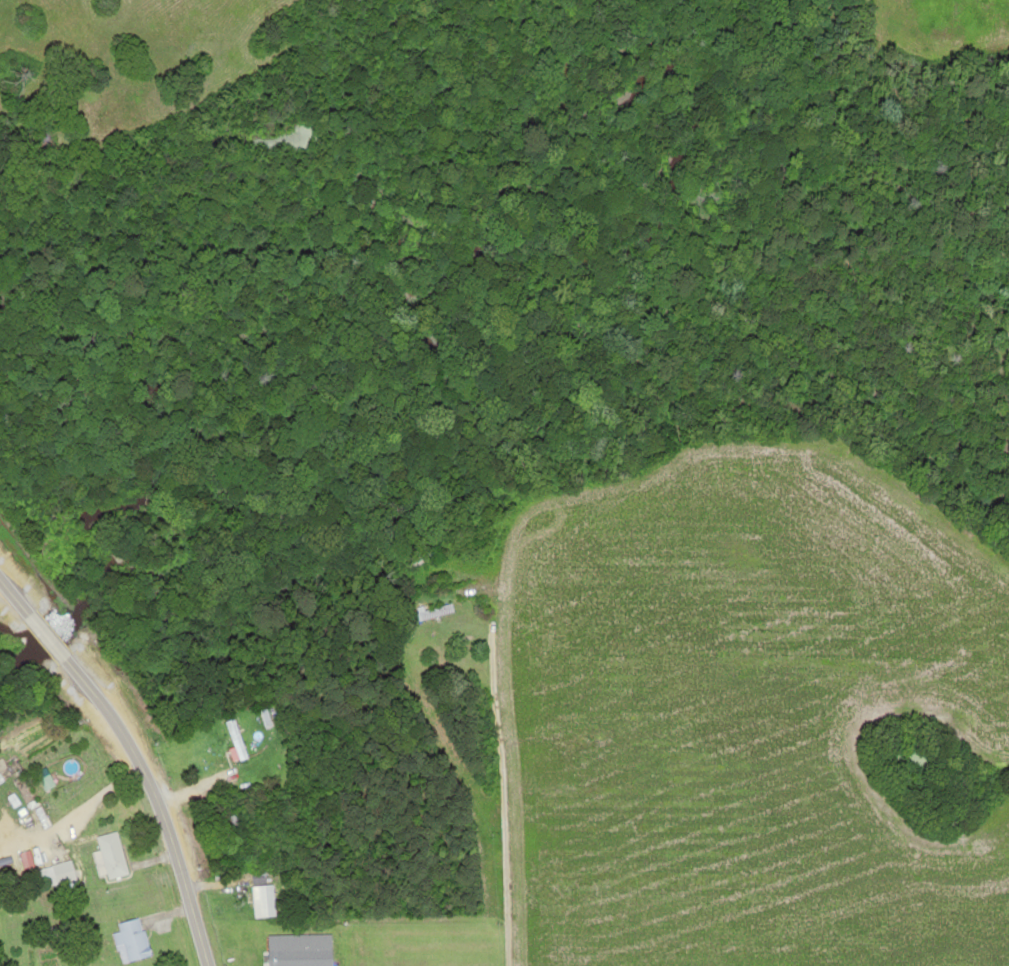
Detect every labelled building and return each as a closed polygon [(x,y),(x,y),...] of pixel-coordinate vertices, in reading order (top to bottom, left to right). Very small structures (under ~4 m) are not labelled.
[(414,625),(411,612),(449,601),(453,614),(414,625)] [(221,721),(233,716),(249,756),(236,761),(221,721)] [(34,779),(47,771),(54,783),(41,791),(34,779)] [(246,845),(242,812),(222,815),(226,847),(246,845)] [(94,837),(116,831),(127,873),(105,879),(94,837)] [(48,865),(71,858),(77,877),(55,885),(48,865)] [(250,885),(275,884),(276,917),(252,918),(250,885)] [(115,923),(139,917),(151,956),(127,963),(115,923)] [(330,934),(331,965),(267,965),(266,935),(330,934)]
